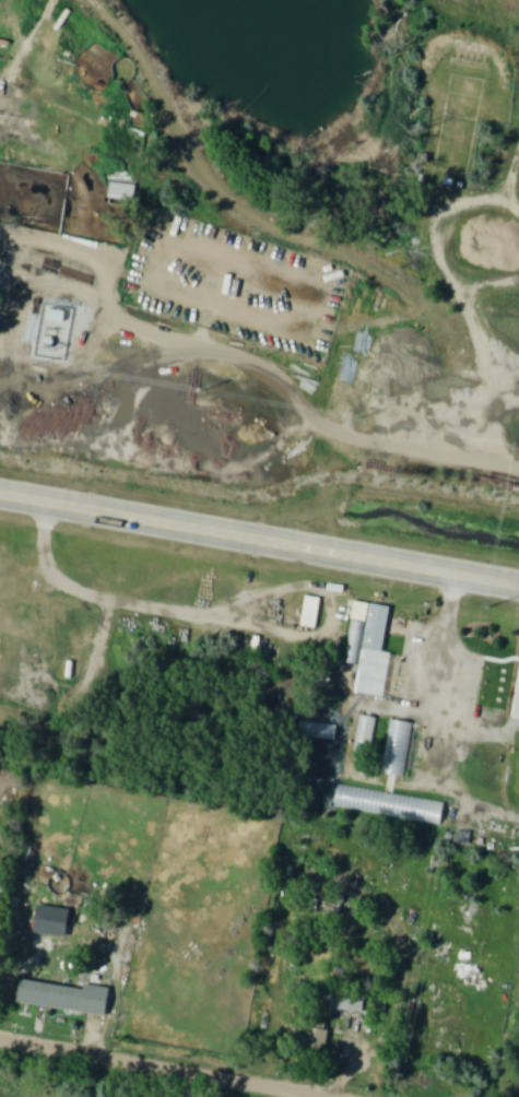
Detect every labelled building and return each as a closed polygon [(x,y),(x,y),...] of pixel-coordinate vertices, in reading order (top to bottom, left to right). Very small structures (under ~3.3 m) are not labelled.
[(111,203),(138,203),(138,184),(111,184),(111,203)] [(303,627),(318,629),(321,598),(306,596),(303,627)] [(345,663),(360,666),(363,649),(385,652),(392,607),(355,601),(345,663)] [(385,694),(357,689),(365,645),(393,650),(385,694)] [(375,671),(421,679),(424,662),(378,654),(375,671)] [(405,777),(413,723),(389,720),(381,774),(405,777)] [(338,741),(338,723),(302,724),(302,741),(338,741)] [(20,998),(87,1007),(89,990),(23,980),(20,998)] [(367,991),(330,989),(329,1011),(366,1013),(367,991)] [(331,1027),(310,1026),(308,1054),(330,1055),(331,1027)] [(423,1095),(432,1096),(437,1050),(428,1049),(423,1095)]
